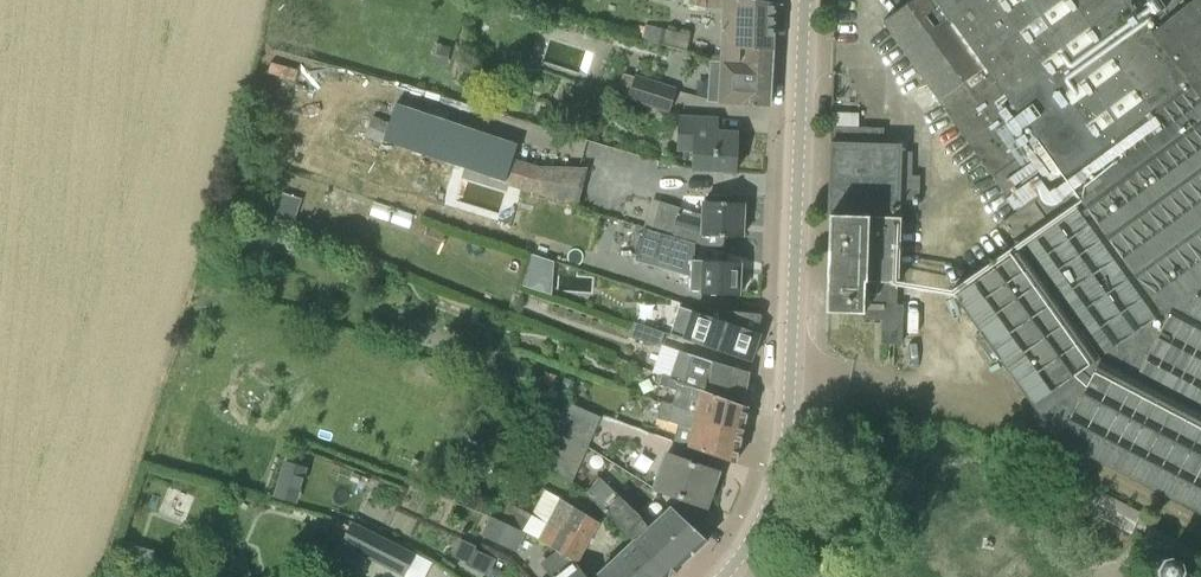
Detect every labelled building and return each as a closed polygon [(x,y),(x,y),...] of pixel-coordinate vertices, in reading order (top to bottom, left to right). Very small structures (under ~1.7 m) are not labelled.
[(724,10),(722,62),(741,64),(743,49),(771,50),(773,4),(742,0),(673,0),(687,6),(706,9),(724,10)] [(881,22),(1016,211),(1001,222),(1020,247),(952,294),(1055,439),(1200,515),(1200,0),(911,0),(881,22)] [(645,24),(641,40),(686,52),(691,36),(645,24)] [(722,62),(707,61),(707,84),(706,103),(768,107),(771,50),(743,49),(741,64),(722,62)] [(669,114),(678,90),(638,75),(629,99),(669,114)] [(384,145),(397,106),(389,103),(383,121),(373,117),(366,139),(384,145)] [(508,184),(515,161),(520,147),(397,106),(384,145),(508,184)] [(735,172),(737,132),(717,131),(717,121),(677,118),(676,150),(691,150),(690,169),(735,172)] [(883,143),(884,128),(830,125),(827,217),(830,217),(826,311),(861,312),(861,319),(881,320),(880,344),(901,344),(903,305),(896,305),(899,218),(899,204),(918,205),(920,175),(911,176),(911,152),(900,151),(901,144),(898,143),(899,128),(888,128),(887,143),(883,143)] [(576,206),(585,169),(536,167),(515,161),(508,184),(576,206)] [(274,210),(304,220),(312,197),(282,187),(274,210)] [(701,215),(678,210),(679,207),(654,200),(645,228),(637,226),(637,227),(690,243),(692,235),(699,235),(742,237),(744,203),(701,202),(701,215)] [(739,296),(741,262),(691,260),(687,258),(690,243),(637,227),(630,252),(663,261),(663,264),(689,272),(690,275),(701,276),(699,294),(739,296)] [(710,316),(680,306),(670,335),(748,361),(750,361),(760,333),(754,331),(760,314),(712,309),(710,316)] [(659,347),(664,333),(633,322),(628,337),(659,347)] [(742,401),(747,371),(748,361),(670,335),(665,349),(678,353),(669,377),(709,390),(742,401)] [(553,387),(556,376),(545,372),(541,383),(553,387)] [(574,392),(579,380),(563,375),(558,386),(574,392)] [(707,399),(709,390),(669,377),(662,375),(659,385),(669,389),(666,402),(662,401),(661,404),(695,413),(695,419),(713,425),(719,433),(739,439),(746,407),(707,399)] [(555,427),(587,447),(600,418),(566,402),(555,427)] [(734,463),(739,439),(719,433),(713,425),(695,419),(695,413),(661,404),(657,419),(677,425),(673,440),(687,447),(734,463)] [(571,483),(587,447),(555,427),(540,459),(571,483)] [(705,506),(717,472),(663,453),(650,490),(678,499),(705,506)] [(309,466),(285,459),(274,496),(299,503),(309,466)] [(618,495),(599,478),(584,493),(632,540),(631,541),(668,576),(707,540),(697,531),(705,506),(678,499),(674,511),(669,506),(648,525),(618,495)] [(601,523),(560,499),(537,540),(543,544),(555,551),(565,555),(577,565),(601,523)] [(508,503),(498,520),(522,532),(531,515),(529,514),(508,503)] [(518,555),(528,535),(522,532),(498,520),(491,517),(483,537),(518,555)] [(418,556),(384,539),(374,560),(407,576),(418,556)] [(154,549),(122,540),(117,560),(148,569),(154,549)] [(668,576),(631,541),(595,574),(600,576),(667,576),(668,576)] [(497,559),(474,547),(465,564),(489,574),(497,559)] [(577,565),(565,555),(555,551),(539,564),(548,576),(587,576),(577,565)] [(1183,571),(1181,563),(1170,557),(1161,559),(1154,570),(1156,576),(1194,576),(1183,571)]
